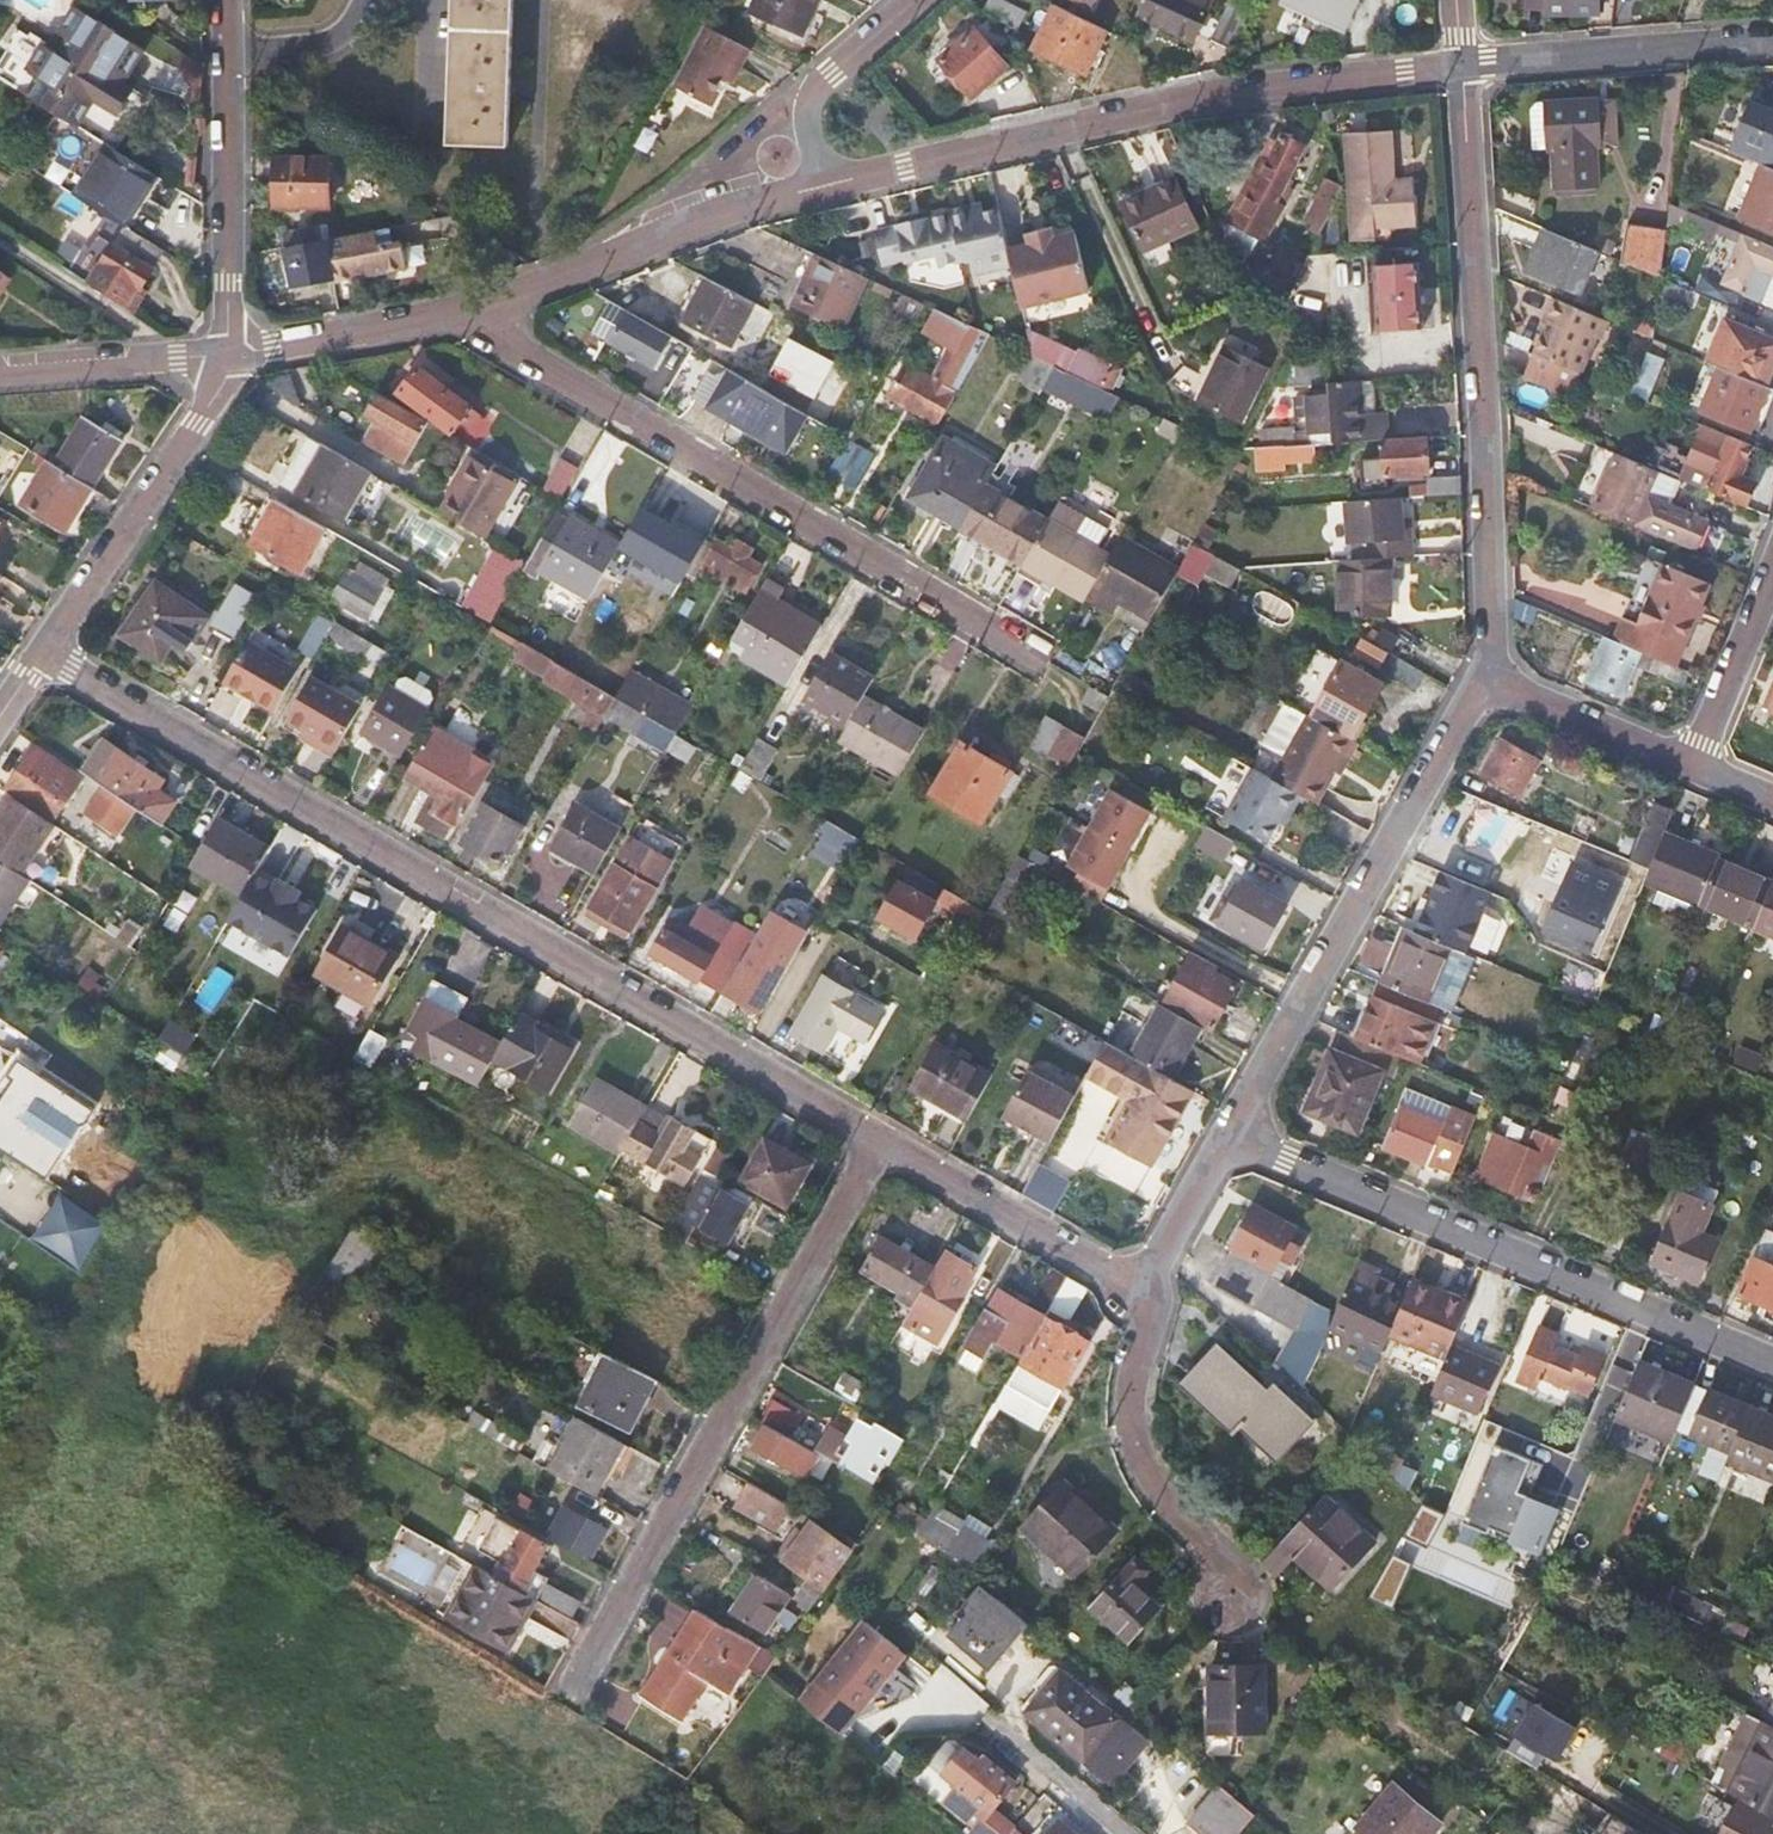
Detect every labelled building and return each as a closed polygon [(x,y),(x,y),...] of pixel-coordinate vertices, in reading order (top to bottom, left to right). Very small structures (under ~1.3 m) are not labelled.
[(133,26),(96,0),(68,38),(102,62),(121,37),(123,40),(133,26)] [(172,0),(122,0),(123,7),(132,7),(133,11),(172,10),(172,0)] [(517,0),(456,0),(450,150),(511,153),(517,0)] [(746,18),(794,41),(814,0),(755,0),(746,18)] [(976,8),(1006,23),(1010,26),(1017,9),(998,0),(980,0),(976,8)] [(1135,13),(1177,33),(1193,0),(1141,0),(1135,13)] [(1212,42),(1230,52),(1254,0),(1232,0),(1212,42)] [(1345,29),(1358,0),(1283,0),(1345,29)] [(1548,8),(1549,0),(1533,0),(1533,8),(1548,8)] [(1600,17),(1602,0),(1552,0),(1552,14),(1600,17)] [(1102,30),(1051,3),(1028,47),(1078,73),(1102,30)] [(962,93),(997,63),(989,53),(1001,42),(996,35),(983,46),(967,27),(933,56),(962,93)] [(674,89),(707,106),(720,83),(730,87),(748,53),(705,31),(674,89)] [(88,95),(105,106),(121,81),(67,47),(35,97),(72,121),(88,95)] [(105,106),(119,114),(134,90),(121,81),(105,106)] [(132,122),(147,98),(134,90),(119,114),(132,122)] [(1730,146),(1747,101),(1731,95),(1715,140),(1730,146)] [(1772,166),(1772,106),(1754,99),(1733,149),(1771,166),(1772,166)] [(1596,108),(1596,102),(1554,101),(1550,146),(1563,147),(1561,186),(1603,189),(1605,151),(1614,151),(1616,109),(1596,108)] [(1416,223),(1415,195),(1394,196),(1393,182),(1390,131),(1348,134),(1352,237),(1374,236),(1374,225),(1416,223)] [(1231,217),(1269,236),(1286,202),(1277,198),(1303,144),(1280,133),(1268,159),(1261,156),(1231,217)] [(76,194),(108,144),(92,134),(61,185),(76,194)] [(122,223),(153,172),(108,144),(76,194),(122,223)] [(329,208),(329,159),(277,158),(276,208),(329,208)] [(1771,166),(1748,219),(1772,229),(1772,166),(1771,166)] [(1143,247),(1197,223),(1173,169),(1119,193),(1143,247)] [(1316,234),(1339,184),(1322,177),(1300,226),(1316,234)] [(1394,196),(1415,195),(1414,181),(1393,182),(1394,196)] [(1042,273),(1082,262),(1074,233),(1071,234),(1058,192),(1023,202),(1036,246),(1034,247),(1042,273)] [(1012,261),(999,204),(971,210),(969,201),(951,205),(951,209),(931,214),(930,209),(897,217),(897,221),(876,226),(883,257),(905,252),(905,255),(935,248),(938,259),(972,251),(976,269),(1012,261)] [(1691,212),(1683,229),(1715,243),(1719,236),(1740,246),(1725,281),(1747,291),(1746,296),(1764,303),(1772,283),(1772,246),(1691,212)] [(476,233),(452,218),(443,232),(468,247),(476,233)] [(140,290),(166,251),(127,226),(90,285),(124,306),(136,288),(140,290)] [(295,231),(297,244),(320,240),(317,226),(295,231)] [(1629,264),(1665,279),(1671,231),(1634,227),(1629,264)] [(377,230),(328,239),(335,277),(336,281),(399,269),(394,243),(380,246),(377,230)] [(1592,249),(1551,231),(1533,273),(1574,291),(1592,249)] [(297,244),(287,246),(293,285),(335,277),(328,239),(320,240),(297,244)] [(865,276),(814,252),(791,301),(842,324),(865,276)] [(1423,263),(1377,265),(1380,318),(1426,315),(1423,263)] [(761,300),(708,271),(686,312),(737,343),(761,300)] [(1764,303),(1772,307),(1772,283),(1764,303)] [(922,304),(902,294),(895,308),(914,318),(922,304)] [(1613,322),(1558,299),(1550,319),(1555,321),(1539,357),(1583,375),(1584,376),(1599,340),(1605,342),(1613,322)] [(661,369),(679,338),(633,311),(615,342),(661,369)] [(885,398),(936,424),(987,334),(938,311),(926,333),(939,340),(943,333),(950,337),(931,380),(903,365),(885,398)] [(1427,328),(1426,315),(1380,318),(1381,330),(1427,328)] [(1657,341),(1659,329),(1638,320),(1634,331),(1657,341)] [(1723,368),(1770,387),(1772,380),(1772,341),(1729,323),(1711,363),(1723,368)] [(1061,348),(1026,329),(1032,356),(1052,365),(1061,348)] [(1239,420),(1268,365),(1225,343),(1196,398),(1239,420)] [(1032,356),(1031,355),(1016,381),(1036,393),(1052,365),(1032,356)] [(1539,357),(1537,356),(1528,377),(1573,396),(1583,375),(1539,357)] [(806,413),(714,359),(693,395),(785,449),(806,413)] [(1327,359),(1285,362),(1273,386),(1327,383),(1328,383),(1327,359)] [(1104,417),(1116,396),(1052,365),(1036,393),(1035,394),(1043,398),(1048,391),(1104,417)] [(484,415),(421,366),(400,394),(452,433),(461,422),(472,431),(484,415)] [(1754,433),(1772,388),(1770,387),(1723,368),(1705,412),(1754,433)] [(1372,418),(1370,380),(1354,381),(1357,419),(1372,418)] [(1357,419),(1354,381),(1328,383),(1327,383),(1328,393),(1304,395),(1308,443),(1311,443),(1385,438),(1383,418),(1372,418),(1357,419)] [(412,413),(378,394),(366,413),(385,426),(373,446),(388,454),(412,413)] [(385,426),(366,413),(353,434),(373,446),(385,426)] [(57,462),(93,484),(123,436),(121,435),(111,429),(86,415),(57,462)] [(111,429),(121,435),(124,430),(114,424),(111,429)] [(1745,476),(1756,448),(1707,427),(1686,480),(1751,507),(1761,482),(1745,476)] [(373,472),(307,433),(279,480),(345,519),(373,472)] [(846,437),(825,474),(850,488),(871,452),(846,437)] [(907,496),(960,526),(984,483),(993,469),(940,439),(907,496)] [(1385,473),(1429,470),(1427,440),(1384,442),(1385,458),(1360,460),(1361,490),(1386,488),(1385,473)] [(1312,461),(1311,443),(1308,443),(1253,446),(1255,471),(1283,469),(1282,463),(1312,461)] [(470,450),(438,510),(491,538),(523,479),(470,450)] [(1661,473),(1621,456),(1597,510),(1638,527),(1661,473)] [(66,528),(93,484),(57,462),(49,458),(22,502),(66,528)] [(1237,459),(1233,466),(1241,471),(1246,463),(1237,459)] [(564,501),(582,469),(564,460),(546,491),(564,501)] [(1661,473),(1638,527),(1702,554),(1716,524),(1675,507),(1654,498),(1664,474),(1661,473)] [(1675,507),(1687,483),(1664,474),(1654,498),(1675,507)] [(395,485),(379,475),(374,483),(391,492),(395,485)] [(1460,492),(1460,475),(1427,478),(1427,485),(1428,494),(1460,492)] [(984,483),(960,526),(1022,563),(1023,561),(1046,519),(984,483)] [(1428,494),(1427,485),(1408,486),(1408,496),(1428,494)] [(323,525),(269,493),(243,537),(297,570),(323,525)] [(1105,524),(1059,497),(1048,516),(1094,544),(1105,524)] [(1349,538),(1350,559),(1382,557),(1409,555),(1408,534),(1399,535),(1397,497),(1331,501),(1334,539),(1349,538)] [(619,548),(680,583),(702,544),(641,509),(619,548)] [(619,548),(557,512),(529,563),(527,565),(589,600),(619,548)] [(1023,561),(1085,598),(1092,585),(1110,553),(1094,544),(1048,516),(1046,519),(1023,561)] [(350,541),(335,531),(329,540),(345,550),(350,541)] [(1177,569),(1118,537),(1110,553),(1092,585),(1150,618),(1177,569)] [(744,592),(759,567),(744,557),(749,548),(734,539),(728,549),(715,541),(700,567),(744,592)] [(462,607),(493,624),(527,565),(529,563),(499,545),(462,607)] [(1734,561),(1748,566),(1755,552),(1740,546),(1734,561)] [(1228,582),(1238,566),(1215,554),(1206,570),(1228,582)] [(1384,619),(1382,557),(1350,559),(1333,560),(1337,614),(1352,613),(1352,621),(1384,619)] [(1680,666),(1714,583),(1652,558),(1618,641),(1680,666)] [(369,615),(385,586),(356,570),(340,598),(369,615)] [(765,579),(726,647),(788,682),(822,624),(780,600),(785,591),(765,579)] [(160,659),(194,606),(155,580),(121,633),(160,659)] [(232,638),(258,593),(235,580),(209,625),(232,638)] [(827,615),(785,591),(780,600),(822,624),(827,615)] [(364,650),(369,637),(335,623),(329,636),(364,650)] [(257,626),(225,680),(275,710),(300,668),(294,664),(301,652),(257,626)] [(1354,651),(1380,665),(1388,651),(1362,636),(1354,651)] [(1618,641),(1612,639),(1593,685),(1628,700),(1643,667),(1690,687),(1696,673),(1680,666),(1618,641)] [(554,660),(523,642),(517,652),(537,664),(534,669),(545,675),(547,672),(554,660)] [(1352,737),(1358,740),(1367,723),(1364,721),(1385,681),(1319,646),(1298,686),(1306,691),(1298,707),(1352,737)] [(863,695),(873,677),(832,653),(805,700),(846,724),(863,695)] [(608,707),(615,696),(554,660),(547,672),(608,707)] [(312,675),(287,716),(337,746),(362,704),(312,675)] [(404,752),(429,708),(435,697),(433,689),(409,676),(401,678),(395,689),(391,686),(366,731),(404,752)] [(658,715),(669,697),(651,686),(641,704),(658,715)] [(1107,697),(1090,686),(1081,701),(1099,712),(1107,697)] [(837,739),(899,776),(925,731),(863,695),(846,724),(837,739)] [(1277,725),(1339,760),(1352,737),(1298,707),(1289,702),(1277,725)] [(1050,751),(1065,725),(1049,716),(1034,741),(1050,751)] [(655,740),(661,729),(641,718),(634,729),(655,740)] [(764,724),(746,756),(768,768),(786,737),(764,724)] [(1070,764),(1076,753),(1085,736),(1065,725),(1050,751),(1070,764)] [(1301,794),(1315,802),(1336,766),(1339,760),(1277,725),(1267,742),(1285,753),(1271,777),(1301,794)] [(431,730),(405,774),(442,794),(436,803),(429,799),(423,808),(451,823),(459,811),(465,814),(493,765),(431,730)] [(1011,773),(948,737),(920,786),(983,823),(1011,773)] [(1345,764),(1359,741),(1358,740),(1352,737),(1339,760),(1345,764)] [(1518,791),(1537,758),(1526,752),(1528,748),(1515,740),(1512,743),(1499,737),(1480,769),(1518,791)] [(101,740),(80,771),(158,821),(172,799),(154,787),(160,776),(101,740)] [(53,822),(81,781),(33,749),(6,790),(53,822)] [(1567,769),(1583,776),(1587,763),(1573,756),(1567,769)] [(1342,770),(1345,764),(1339,760),(1336,766),(1342,770)] [(1237,843),(1260,856),(1278,822),(1284,810),(1290,814),(1301,794),(1271,777),(1253,767),(1217,832),(1237,843)] [(1120,795),(1152,813),(1159,800),(1128,782),(1120,795)] [(1109,888),(1152,813),(1120,795),(1110,789),(1067,865),(1078,871),(1109,888)] [(492,793),(485,803),(506,815),(512,805),(492,793)] [(10,796),(0,811),(0,862),(18,874),(52,824),(10,796)] [(506,815),(485,803),(463,842),(503,865),(525,825),(506,815)] [(551,844),(598,872),(622,829),(576,804),(551,844)] [(1660,807),(1635,863),(1654,871),(1668,835),(1677,814),(1660,807)] [(1284,810),(1278,822),(1283,825),(1290,814),(1284,810)] [(260,865),(270,847),(219,818),(192,864),(243,894),(260,865)] [(821,838),(853,856),(862,840),(827,820),(821,830),(824,833),(821,838)] [(641,823),(616,865),(592,907),(632,931),(680,844),(641,823)] [(1226,864),(1237,843),(1217,832),(1205,826),(1194,847),(1226,864)] [(1668,835),(1654,871),(1649,883),(1706,906),(1724,862),(1726,859),(1668,835)] [(290,852),(273,842),(270,847),(260,865),(277,875),(290,852)] [(1006,905),(1031,861),(1019,854),(990,907),(1006,916),(1010,909),(1006,905)] [(30,882),(18,874),(0,862),(0,928),(30,882)] [(1772,899),(1772,882),(1724,862),(1706,906),(1760,929),(1772,899)] [(1594,954),(1621,887),(1576,867),(1548,934),(1594,954)] [(1102,901),(1109,888),(1078,871),(1071,884),(1102,901)] [(1417,934),(1466,954),(1492,894),(1442,873),(1417,934)] [(915,937),(935,903),(899,882),(879,915),(915,937)] [(1284,910),(1242,886),(1219,926),(1261,952),(1284,910)] [(935,903),(978,929),(986,914),(943,888),(935,903)] [(1760,929),(1759,931),(1772,937),(1772,899),(1760,929)] [(251,907),(230,942),(264,962),(284,928),(251,907)] [(740,961),(723,991),(759,1011),(805,931),(773,912),(744,963),(740,961)] [(369,1002),(392,961),(359,942),(363,934),(345,924),(317,972),(369,1002)] [(655,954),(722,993),(723,991),(740,961),(671,925),(655,954)] [(1417,934),(1409,930),(1383,986),(1440,1009),(1456,1016),(1479,960),(1466,954),(1417,934)] [(359,942),(392,961),(396,953),(363,934),(359,942)] [(1216,966),(1192,952),(1162,1004),(1186,1017),(1188,1014),(1211,1027),(1236,986),(1212,972),(1216,966)] [(883,1009),(825,974),(792,1031),(823,1049),(837,1024),(865,1040),(883,1009)] [(1580,981),(1572,999),(1597,1010),(1605,991),(1580,981)] [(1383,986),(1382,985),(1359,1039),(1399,1056),(1409,1060),(1421,1065),(1438,1024),(1434,1023),(1440,1009),(1383,986)] [(440,1048),(419,1037),(415,1045),(476,1082),(500,1040),(452,1012),(454,1008),(428,994),(410,1026),(421,1033),(434,1009),(497,1041),(486,1062),(470,1053),(460,1070),(435,1056),(440,1048)] [(1170,1078),(1201,1025),(1186,1017),(1162,1004),(1161,1003),(1130,1055),(1150,1066),(1170,1078)] [(421,1033),(419,1037),(440,1048),(435,1056),(460,1070),(470,1053),(486,1062),(497,1041),(434,1009),(421,1033)] [(1588,1071),(1611,1016),(1597,1010),(1574,1065),(1577,1066),(1588,1071)] [(520,1011),(494,1057),(551,1089),(575,1044),(520,1011)] [(149,1054),(158,1039),(149,1033),(132,1056),(143,1063),(149,1054)] [(1653,1033),(1650,1041),(1672,1050),(1675,1043),(1653,1033)] [(1359,1039),(1350,1035),(1342,1055),(1335,1055),(1310,1111),(1361,1133),(1385,1075),(1400,1081),(1409,1060),(1399,1056),(1359,1039)] [(149,1054),(201,1088),(210,1074),(158,1039),(149,1054)] [(968,1120),(977,1104),(993,1075),(935,1043),(911,1084),(944,1102),(942,1105),(968,1120)] [(1151,1164),(1192,1090),(1170,1078),(1150,1066),(1109,1139),(1151,1164)] [(1578,1094),(1588,1071),(1577,1066),(1566,1088),(1578,1094)] [(1078,1097),(1031,1071),(1006,1115),(1053,1142),(1078,1097)] [(573,1121),(624,1150),(640,1122),(648,1109),(649,1107),(598,1078),(573,1121)] [(1565,1125),(1578,1094),(1566,1088),(1554,1120),(1565,1125)] [(648,1109),(640,1122),(661,1134),(669,1121),(648,1109)] [(1438,1167),(1458,1176),(1481,1124),(1456,1113),(1449,1128),(1404,1109),(1387,1149),(1436,1170),(1438,1167)] [(640,1122),(624,1150),(687,1187),(700,1162),(712,1139),(673,1116),(669,1121),(661,1134),(640,1122)] [(1649,1171),(1661,1135),(1634,1126),(1622,1163),(1649,1171)] [(778,1199),(803,1156),(759,1129),(733,1172),(778,1199)] [(1548,1169),(1555,1172),(1558,1164),(1556,1157),(1563,1143),(1539,1134),(1532,1149),(1507,1139),(1488,1182),(1541,1203),(1544,1200),(1547,1193),(1539,1190),(1548,1169)] [(732,1153),(719,1145),(706,1167),(719,1175),(732,1153)] [(693,1190),(705,1170),(706,1167),(700,1162),(687,1187),(693,1190)] [(1024,1191),(1057,1209),(1073,1180),(1039,1162),(1024,1191)] [(1547,1193),(1555,1172),(1548,1169),(1539,1190),(1547,1193)] [(667,1234),(687,1245),(697,1226),(727,1244),(752,1198),(705,1170),(693,1190),(667,1234)] [(1694,1184),(1691,1192),(1661,1264),(1705,1282),(1722,1242),(1703,1234),(1722,1189),(1702,1181),(1694,1184)] [(604,1184),(598,1195),(610,1201),(616,1191),(604,1184)] [(59,1204),(34,1241),(61,1258),(86,1221),(59,1204)] [(1215,1282),(1255,1304),(1272,1273),(1280,1258),(1291,1264),(1299,1248),(1288,1242),(1295,1229),(1255,1208),(1215,1282)] [(360,1290),(386,1235),(354,1220),(328,1275),(360,1290)] [(875,1251),(881,1254),(888,1242),(883,1239),(875,1251)] [(1771,1239),(1764,1243),(1739,1296),(1765,1306),(1772,1310),(1772,1240),(1771,1239)] [(914,1314),(939,1272),(888,1242),(881,1254),(868,1275),(906,1298),(902,1306),(914,1314)] [(914,1314),(894,1347),(904,1353),(917,1333),(938,1345),(951,1323),(954,1325),(966,1303),(964,1302),(980,1274),(975,1271),(979,1265),(969,1259),(965,1265),(948,1256),(939,1272),(914,1314)] [(1272,1273),(1289,1281),(1297,1267),(1291,1264),(1280,1258),(1272,1273)] [(1373,1270),(1360,1265),(1332,1330),(1388,1353),(1394,1341),(1409,1305),(1393,1299),(1397,1288),(1380,1281),(1370,1277),(1373,1270)] [(1383,1274),(1373,1270),(1370,1277),(1380,1281),(1383,1274)] [(1028,1358),(1050,1319),(1073,1280),(1057,1271),(1034,1310),(1006,1293),(973,1350),(989,1359),(998,1342),(1028,1358)] [(1272,1273),(1255,1304),(1296,1327),(1313,1296),(1289,1281),(1272,1273)] [(1454,1354),(1475,1305),(1419,1282),(1409,1305),(1394,1341),(1450,1363),(1454,1354)] [(755,1307),(764,1293),(753,1287),(745,1300),(755,1307)] [(1770,1318),(1772,1311),(1772,1310),(1765,1306),(1762,1315),(1770,1318)] [(1028,1358),(1001,1404),(1043,1429),(1092,1344),(1050,1319),(1028,1358)] [(1588,1358),(1574,1353),(1559,1347),(1563,1336),(1544,1329),(1527,1373),(1593,1398),(1610,1356),(1592,1349),(1588,1358)] [(1578,1344),(1574,1353),(1588,1358),(1592,1349),(1578,1344)] [(1254,1435),(1288,1398),(1280,1390),(1275,1396),(1224,1348),(1190,1384),(1240,1432),(1245,1427),(1254,1435)] [(1500,1374),(1454,1354),(1450,1363),(1435,1399),(1480,1419),(1500,1374)] [(630,1433),(657,1384),(610,1359),(584,1408),(630,1433)] [(1698,1389),(1642,1366),(1619,1422),(1675,1446),(1680,1434),(1698,1389)] [(1713,1395),(1698,1389),(1680,1434),(1695,1441),(1713,1395)] [(1734,1457),(1753,1412),(1713,1395),(1695,1441),(1734,1457)] [(1315,1423),(1288,1398),(1254,1435),(1280,1460),(1315,1423)] [(772,1419),(769,1426),(771,1427),(795,1440),(807,1420),(778,1403),(769,1417),(772,1419)] [(906,1434),(865,1411),(850,1437),(834,1429),(821,1451),(877,1483),(906,1434)] [(1753,1412),(1734,1457),(1730,1467),(1772,1485),(1772,1420),(1753,1412)] [(594,1496),(623,1444),(577,1418),(548,1470),(594,1496)] [(799,1474),(812,1450),(795,1440),(771,1427),(758,1450),(799,1474)] [(1467,1525),(1544,1557),(1564,1511),(1534,1499),(1547,1468),(1500,1448),(1467,1525)] [(1399,1482),(1414,1496),(1422,1481),(1404,1472),(1399,1482)] [(1077,1577),(1117,1533),(1065,1483),(1024,1526),(1077,1577)] [(792,1507),(752,1485),(739,1508),(780,1530),(792,1507)] [(1373,1546),(1325,1500),(1282,1546),(1293,1557),(1331,1592),(1373,1546)] [(976,1567),(995,1535),(940,1502),(921,1534),(976,1567)] [(1431,1550),(1450,1517),(1425,1507),(1406,1540),(1431,1550)] [(563,1509),(547,1537),(589,1561),(605,1532),(563,1509)] [(535,1598),(571,1619),(580,1603),(525,1572),(541,1545),(495,1520),(476,1554),(502,1568),(497,1577),(523,1592),(535,1598)] [(826,1588),(859,1544),(821,1523),(791,1563),(826,1588)] [(1293,1557),(1282,1546),(1262,1566),(1274,1577),(1293,1557)] [(497,1577),(465,1559),(436,1611),(504,1650),(517,1629),(506,1622),(523,1592),(497,1577)] [(1128,1648),(1160,1613),(1136,1590),(1149,1574),(1136,1561),(1089,1610),(1128,1648)] [(792,1597),(760,1577),(737,1613),(769,1633),(778,1620),(791,1629),(799,1616),(786,1607),(792,1597)] [(799,1604),(814,1614),(828,1595),(811,1585),(799,1604)] [(506,1622),(517,1629),(535,1598),(523,1592),(506,1622)] [(1677,1595),(1670,1613),(1724,1636),(1729,1623),(1731,1619),(1677,1595)] [(761,1646),(698,1612),(647,1696),(687,1721),(712,1679),(733,1691),(761,1646)] [(1724,1636),(1742,1644),(1747,1631),(1729,1623),(1724,1636)] [(856,1716),(905,1653),(867,1624),(818,1685),(856,1716)] [(1264,1741),(1264,1670),(1209,1671),(1209,1740),(1264,1741)] [(1033,1710),(1089,1757),(1120,1720),(1063,1673),(1033,1710)] [(1125,1685),(1115,1696),(1129,1708),(1139,1697),(1125,1685)] [(1577,1731),(1536,1707),(1509,1754),(1539,1772),(1547,1759),(1557,1765),(1577,1731)] [(1718,1784),(1731,1791),(1764,1722),(1749,1715),(1716,1783),(1718,1784)] [(1772,1813),(1772,1726),(1767,1723),(1764,1722),(1731,1791),(1772,1813)] [(1015,1832),(994,1814),(1018,1786),(988,1761),(984,1765),(968,1751),(947,1776),(963,1790),(953,1802),(983,1827),(977,1833),(1014,1833),(1015,1832)] [(1716,1783),(1708,1779),(1684,1825),(1693,1830),(1718,1784),(1716,1783)] [(1257,1817),(1250,1811),(1224,1789),(1192,1826),(1201,1833),(1243,1833),(1247,1829),(1257,1817)] [(1389,1790),(1353,1833),(1434,1833),(1436,1832),(1389,1790)] [(1772,1820),(1772,1817),(1736,1798),(1716,1833),(1765,1833),(1772,1820)] [(1615,1817),(1603,1833),(1644,1833),(1615,1817)] [(1064,1826),(1057,1833),(1074,1833),(1064,1826)]
